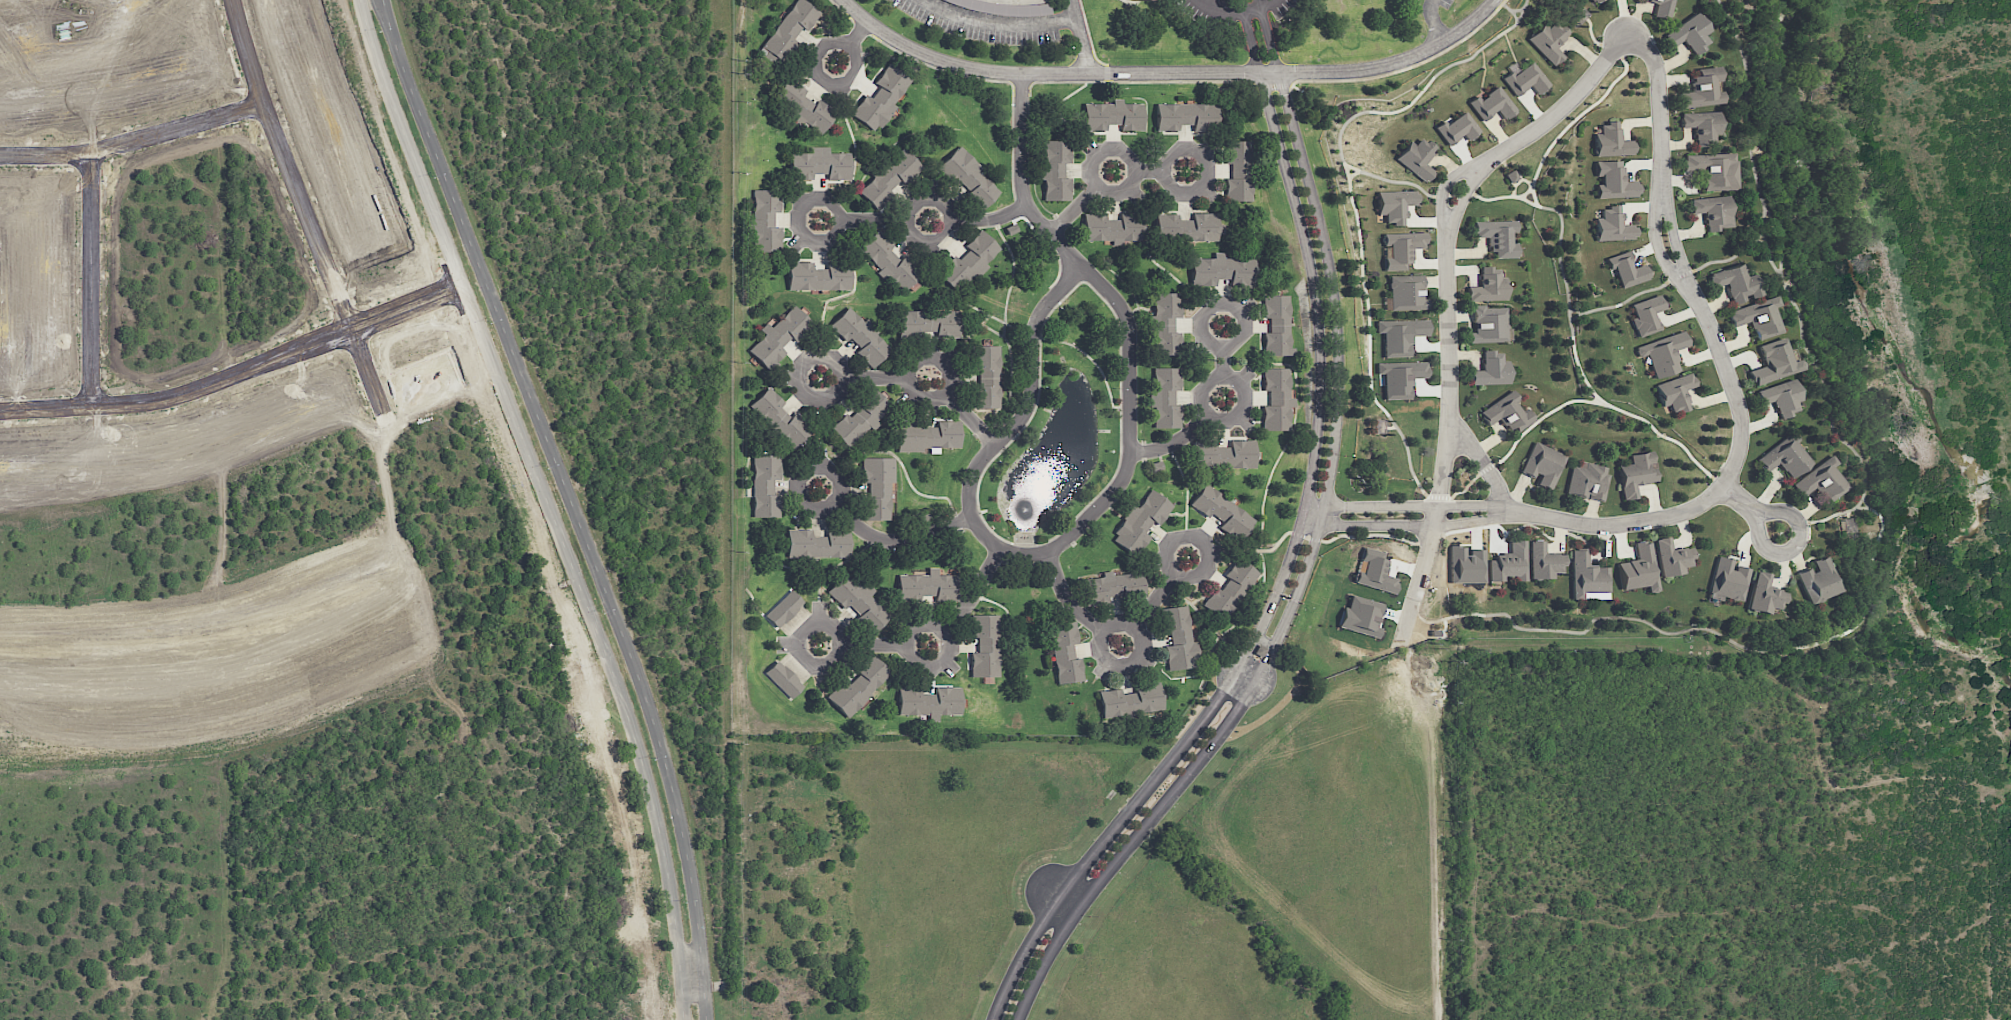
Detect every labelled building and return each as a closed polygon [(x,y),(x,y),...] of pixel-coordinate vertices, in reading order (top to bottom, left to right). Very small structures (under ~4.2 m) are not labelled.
[(765,49),(761,55),(777,67),(795,41),(793,39),(800,28),(806,32),(820,12),(803,0),(795,0),(762,47),(765,49)] [(1647,1),(1648,0),(1674,0),(1670,20),(1653,16),(1656,3),(1647,1)] [(1682,38),(1670,46),(1662,35),(1695,12),(1708,31),(1703,34),(1708,42),(1702,46),(1704,48),(1694,55),(1682,38)] [(1557,20),(1548,28),(1544,24),(1528,39),(1554,66),(1557,63),(1558,64),(1564,57),(1555,48),(1561,43),(1570,34),(1557,20)] [(1503,78),(1511,71),(1514,74),(1531,60),(1551,84),(1538,95),(1529,85),(1517,95),(1503,78)] [(851,114),(875,132),(895,105),(893,104),(911,79),(889,63),(874,83),(880,87),(871,98),(865,94),(851,114)] [(1690,83),(1692,82),(1691,70),(1718,66),(1720,81),(1713,82),(1715,92),(1720,91),(1721,102),(1682,106),(1680,92),(1691,91),(1690,83)] [(820,136),(836,112),(818,100),(815,104),(803,95),(806,90),(788,77),(774,97),(798,113),(795,119),(820,136)] [(1468,103),(1477,96),(1480,100),(1486,96),(1484,94),(1497,85),(1516,110),(1503,120),(1496,110),(1489,115),(1490,116),(1483,122),(1468,103)] [(1084,130),(1106,130),(1106,125),(1121,125),(1121,131),(1144,130),(1143,103),(1123,104),(1123,99),(1113,99),(1113,103),(1083,104),(1084,130)] [(1218,104),(1156,103),(1156,131),(1179,131),(1179,125),(1194,125),(1193,132),(1218,132),(1218,104)] [(1434,127),(1444,120),(1446,123),(1463,110),(1479,132),(1467,141),(1461,133),(1457,136),(1459,138),(1448,146),(1434,127)] [(1694,127),(1680,128),(1680,117),(1681,117),(1681,113),(1718,111),(1720,134),(1713,134),(1714,145),(1696,147),(1695,139),(1694,139),(1694,127)] [(1634,155),(1595,156),(1595,153),(1593,153),(1593,147),(1594,147),(1594,132),(1599,132),(1599,123),(1606,123),(1605,120),(1621,120),(1621,140),(1633,139),(1634,155)] [(1395,158),(1409,139),(1412,141),(1416,135),(1422,140),(1426,135),(1437,143),(1430,151),(1432,153),(1430,155),(1427,159),(1436,166),(1425,181),(1395,158)] [(1070,163),(1070,140),(1043,140),(1044,200),(1070,200),(1070,177),(1065,177),(1064,163),(1070,163)] [(1253,201),(1253,141),(1226,141),(1226,164),(1232,164),(1232,178),(1226,178),(1226,201),(1253,201)] [(850,153),(830,153),(830,147),(811,147),(811,153),(791,153),(791,181),(813,180),(813,174),(828,174),(828,180),(850,180),(850,153)] [(859,191),(877,209),(893,194),(890,190),(899,180),(903,184),(922,167),(902,147),(873,175),(874,177),(859,191)] [(958,147),(937,167),(954,185),(957,182),(983,209),(1001,191),(958,147)] [(1702,170),(1682,171),(1682,160),(1684,160),(1684,155),(1732,153),(1732,161),(1735,160),(1736,189),(1702,191),(1702,170)] [(1595,162),(1621,160),(1622,172),(1624,172),(1625,181),(1635,181),(1635,183),(1638,183),(1638,193),(1637,193),(1637,196),(1597,198),(1596,186),(1602,185),(1601,175),(1596,175),(1595,162)] [(1503,174),(1512,169),(1517,179),(1510,184),(1503,174)] [(1393,225),(1393,222),(1385,223),(1385,215),(1378,215),(1377,191),(1417,189),(1418,203),(1415,203),(1416,205),(1404,205),(1404,211),(1405,210),(1406,218),(1403,218),(1403,225),(1393,225)] [(780,212),(780,190),(754,190),(753,258),(768,258),(768,252),(781,252),(781,227),(774,227),(774,212),(780,212)] [(1691,213),(1690,199),(1727,196),(1728,211),(1729,216),(1731,215),(1732,227),(1717,228),(1717,231),(1708,232),(1707,223),(1704,224),(1703,212),(1691,213)] [(1595,210),(1608,210),(1608,206),(1619,205),(1619,212),(1622,212),(1622,220),(1621,221),(1621,224),(1636,223),(1637,237),(1634,237),(1634,239),(1597,241),(1596,237),(1595,237),(1595,232),(1596,232),(1595,210)] [(1083,241),(1112,240),(1112,246),(1122,246),(1122,241),(1143,240),(1143,213),(1121,213),(1121,219),(1106,220),(1106,214),(1083,214),(1083,241)] [(1217,240),(1218,233),(1220,233),(1220,213),(1193,213),(1193,220),(1178,220),(1178,214),(1156,214),(1156,239),(1217,240)] [(1486,237),(1475,237),(1474,232),(1473,232),(1473,221),(1515,220),(1515,233),(1509,233),(1510,244),(1515,244),(1515,256),(1487,257),(1486,237)] [(859,248),(880,269),(879,270),(902,293),(921,273),(904,256),(900,260),(890,250),(894,245),(878,229),(859,248)] [(954,255),(936,272),(957,294),(987,266),(984,263),(1000,249),(981,230),(965,245),(969,250),(958,260),(954,255)] [(1389,245),(1384,245),(1384,242),(1382,242),(1381,236),(1383,236),(1383,233),(1426,231),(1426,244),(1423,244),(1424,248),(1412,249),(1412,257),(1410,257),(1410,262),(1405,263),(1405,269),(1385,270),(1384,258),(1390,258),(1389,245)] [(1633,268),(1644,264),(1649,278),(1621,288),(1613,268),(1610,269),(1606,259),(1628,251),(1632,260),(1630,260),(1632,266),(1633,268)] [(1192,258),(1192,286),(1216,285),(1216,279),(1230,279),(1230,286),(1254,286),(1254,255),(1231,255),(1231,258),(1192,258)] [(1707,272),(1742,260),(1747,273),(1754,271),(1762,295),(1748,300),(1747,296),(1744,297),(1746,300),(1732,305),(1730,298),(1728,298),(1725,289),(1726,288),(1725,284),(1713,288),(1707,272)] [(850,289),(850,263),(827,263),(827,269),(813,269),(813,262),(788,262),(788,290),(850,289)] [(1467,300),(1467,286),(1479,286),(1478,266),(1499,265),(1499,270),(1503,270),(1505,298),(1467,300)] [(1391,309),(1391,287),(1386,288),(1385,283),(1389,283),(1389,275),(1422,274),(1423,290),(1421,290),(1421,300),(1427,300),(1427,308),(1391,309)] [(1181,292),(1153,292),(1152,353),(1180,353),(1180,332),(1174,332),(1175,317),(1181,317),(1181,292)] [(1659,329),(1638,336),(1636,328),(1634,328),(1631,319),(1635,317),(1631,304),(1661,294),(1666,309),(1654,313),(1659,329)] [(1290,348),(1290,295),(1263,295),(1263,318),(1270,318),(1270,333),(1264,333),(1263,355),(1294,355),(1294,348),(1290,348)] [(1756,341),(1748,320),(1732,325),(1727,312),(1775,295),(1778,306),(1773,308),(1781,332),(1756,341)] [(795,341),(812,324),(794,305),(748,350),(768,370),(786,353),(780,347),(791,337),(795,341)] [(1506,342),(1469,343),(1469,332),(1473,332),(1473,305),(1499,305),(1499,308),(1505,308),(1506,342)] [(845,341),(850,337),(860,348),(855,352),(871,368),(890,349),(875,334),(879,331),(866,318),(862,321),(848,306),(829,325),(845,341)] [(959,338),(960,311),(902,310),(902,334),(937,334),(937,337),(959,338)] [(1408,356),(1408,334),(1427,334),(1426,321),(1380,322),(1380,327),(1377,327),(1377,337),(1384,344),(1384,356),(1408,356)] [(1654,378),(1646,354),(1637,357),(1635,350),(1636,349),(1635,347),(1684,329),(1689,345),(1674,351),(1677,359),(1675,360),(1678,369),(1654,378)] [(1748,373),(1765,367),(1759,348),(1784,339),(1791,361),(1799,359),(1803,368),(1752,385),(1748,373)] [(999,408),(999,346),(972,346),(973,371),(978,371),(978,408),(999,408)] [(1472,382),(1472,371),(1483,371),(1483,349),(1497,349),(1497,352),(1502,352),(1502,362),(1507,362),(1507,382),(1472,382)] [(1409,398),(1409,378),(1429,378),(1429,363),(1378,363),(1378,374),(1387,374),(1387,397),(1409,398)] [(1180,428),(1180,405),(1174,405),(1174,390),(1180,390),(1180,368),(1154,367),(1153,389),(1152,388),(1151,427),(1180,428)] [(1290,368),(1263,368),(1263,390),(1269,390),(1269,404),(1262,404),(1262,430),(1290,430),(1290,407),(1295,407),(1295,398),(1290,398),(1290,368)] [(1686,402),(1688,408),(1671,414),(1668,405),(1662,407),(1655,385),(1690,374),(1694,384),(1680,389),(1682,396),(1684,395),(1686,402)] [(1756,389),(1793,378),(1800,401),(1794,403),(1796,409),(1786,412),(1788,417),(1780,419),(1774,401),(1761,406),(1756,389)] [(784,402),(768,386),(750,405),(794,449),(812,430),(795,412),(790,417),(780,407),(784,402)] [(846,413),(829,429),(848,448),(877,421),(874,419),(889,405),(874,389),(847,415),(846,413)] [(1479,412),(1513,390),(1517,398),(1513,402),(1521,411),(1524,409),(1531,419),(1510,436),(1503,427),(1508,423),(1502,417),(1488,426),(1479,412)] [(1382,434),(1384,421),(1374,420),(1372,433),(1382,434)] [(959,448),(959,421),(937,421),(937,424),(898,423),(897,451),(923,452),(923,447),(959,448)] [(1790,480),(1810,463),(1794,443),(1799,439),(1798,437),(1798,436),(1797,434),(1795,433),(1794,433),(1793,432),(1771,449),(1755,462),(1758,465),(1757,467),(1764,475),(1776,465),(1783,473),(1784,472),(1790,480)] [(1255,468),(1255,440),(1230,440),(1230,447),(1216,447),(1216,440),(1197,440),(1197,468),(1255,468)] [(1521,471),(1536,441),(1567,457),(1551,491),(1537,484),(1541,475),(1536,473),(1534,478),(1521,471)] [(1638,497),(1624,499),(1619,465),(1633,463),(1632,454),(1653,451),(1658,480),(1636,484),(1638,497)] [(753,517),(779,518),(780,494),(773,494),(774,479),(780,479),(781,455),(754,454),(753,517)] [(1827,504),(1855,482),(1847,471),(1841,476),(1834,466),(1838,463),(1832,455),(1794,486),(1797,489),(1795,491),(1801,499),(1814,489),(1820,497),(1821,496),(1827,504)] [(861,483),(866,483),(865,520),(889,520),(889,482),(893,482),(894,458),(862,457),(861,483)] [(1603,501),(1589,498),(1589,494),(1586,494),(1585,498),(1577,497),(1577,495),(1567,492),(1573,466),(1578,467),(1580,460),(1607,467),(1605,474),(1610,475),(1603,501)] [(1255,520),(1205,483),(1189,504),(1208,518),(1210,516),(1242,539),(1255,520)] [(1173,505),(1151,489),(1137,508),(1133,505),(1109,538),(1135,557),(1150,537),(1144,533),(1152,521),(1158,526),(1173,505)] [(1843,519),(1843,533),(1853,533),(1853,519),(1843,519)] [(787,557),(849,558),(849,530),(827,530),(827,537),(812,536),(812,530),(788,529),(787,557)] [(1670,536),(1660,538),(1660,539),(1656,540),(1662,576),(1666,576),(1667,577),(1669,577),(1670,576),(1671,576),(1685,573),(1684,567),(1692,566),(1691,558),(1694,558),(1692,547),(1685,549),(1685,547),(1672,549),(1670,536)] [(1490,560),(1490,581),(1504,581),(1504,576),(1515,576),(1515,581),(1527,581),(1526,540),(1515,540),(1515,541),(1511,541),(1511,553),(1503,553),(1503,555),(1496,555),(1496,560),(1490,560)] [(1531,541),(1546,540),(1546,552),(1552,552),(1552,553),(1558,553),(1558,555),(1565,555),(1566,565),(1562,565),(1562,572),(1555,572),(1554,578),(1532,579),(1531,541)] [(1618,563),(1623,589),(1648,585),(1649,591),(1652,591),(1653,592),(1654,592),(1656,591),(1658,590),(1659,590),(1652,542),(1647,543),(1646,541),(1636,543),(1638,559),(1629,561),(1629,562),(1618,563)] [(1448,544),(1465,544),(1465,558),(1472,558),(1472,546),(1485,546),(1485,585),(1448,585),(1448,544)] [(1353,581),(1365,547),(1390,554),(1385,575),(1398,579),(1393,594),(1353,581)] [(1589,548),(1578,547),(1578,550),(1573,550),(1573,599),(1609,599),(1609,567),(1597,567),(1597,565),(1589,565),(1589,548)] [(1795,572),(1808,567),(1810,573),(1817,570),(1813,560),(1826,555),(1842,592),(1809,605),(1795,572)] [(1707,593),(1736,601),(1737,600),(1742,597),(1750,570),(1736,566),(1736,573),(1730,571),(1733,560),(1717,556),(1707,593)] [(1258,572),(1237,558),(1225,575),(1229,578),(1220,590),(1215,587),(1201,606),(1223,621),(1258,572)] [(899,601),(922,601),(922,596),(935,596),(936,600),(956,599),(956,575),(939,575),(938,568),(929,568),(929,575),(899,575),(899,601)] [(826,592),(844,610),(848,606),(874,632),(889,616),(869,596),(872,593),(848,569),(826,592)] [(1772,574),(1762,572),(1762,573),(1758,571),(1748,607),(1751,608),(1752,610),(1753,610),(1755,610),(1756,610),(1769,614),(1771,608),(1779,610),(1781,603),(1784,604),(1787,593),(1780,592),(1781,591),(1768,587),(1772,574)] [(1083,579),(1086,604),(1108,601),(1108,597),(1144,593),(1142,572),(1083,579)] [(803,602),(790,590),(765,616),(778,629),(803,602)] [(1337,626),(1343,606),(1347,608),(1351,595),(1383,605),(1378,620),(1381,622),(1377,638),(1337,626)] [(1167,670),(1198,667),(1195,641),(1191,641),(1187,605),(1167,608),(1171,645),(1165,646),(1167,670)] [(998,614),(971,615),(971,637),(978,637),(978,652),(971,652),(971,677),(999,677),(998,614)] [(1056,684),(1083,681),(1080,658),(1074,658),(1072,644),(1077,644),(1075,622),(1050,624),(1056,684)] [(826,697),(846,717),(890,674),(871,654),(855,669),(859,673),(848,684),(844,680),(826,697)] [(804,686),(777,660),(764,673),(791,699),(804,686)] [(1101,718),(1163,711),(1160,682),(1134,685),(1135,693),(1121,694),(1121,689),(1098,691),(1101,718)] [(960,715),(960,687),(936,687),(936,694),(921,694),(921,688),(899,688),(898,714),(960,715)]
